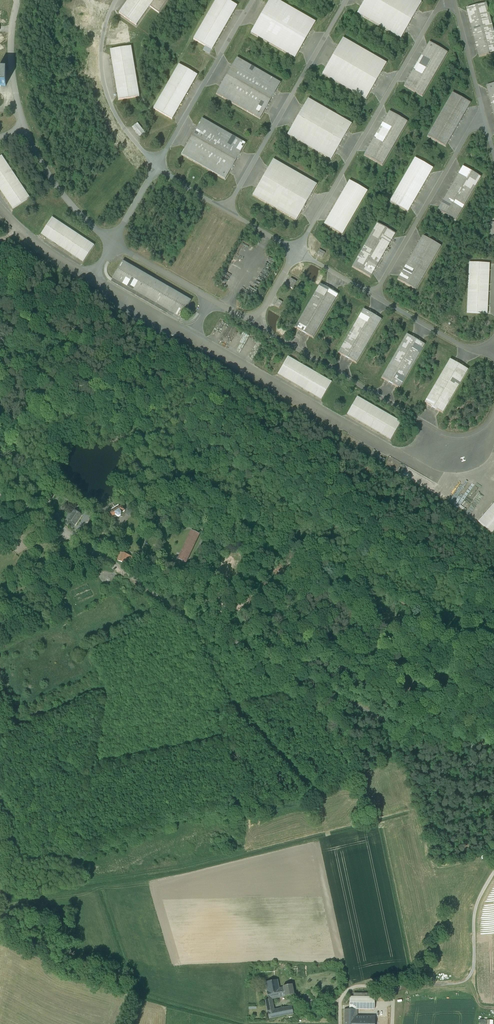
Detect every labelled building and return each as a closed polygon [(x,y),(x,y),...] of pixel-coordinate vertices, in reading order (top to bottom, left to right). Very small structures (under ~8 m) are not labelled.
[(119,13),(136,25),(149,6),(159,13),(168,0),(129,0),(119,13)] [(194,39),(212,50),(237,6),(226,0),(216,0),(194,39)] [(276,0),(270,0),(251,33),(295,58),(315,23),(276,0)] [(417,0),(365,0),(357,14),(401,39),(421,3),(417,0)] [(467,9),(479,57),(493,54),(493,32),(487,3),(467,9)] [(387,63),(343,38),(322,74),(366,99),(387,63)] [(429,42),(404,86),(422,96),(447,53),(429,42)] [(131,47),(110,50),(118,100),(139,97),(131,47)] [(201,57),(198,63),(203,66),(206,60),(201,57)] [(280,83),(237,58),(216,94),(260,119),(280,83)] [(179,65),(154,109),(172,119),(197,76),(179,65)] [(470,103),(452,93),(427,137),(445,147),(470,103)] [(352,124),(308,99),(287,135),(331,160),(352,124)] [(389,112),(364,155),(382,166),(407,122),(389,112)] [(246,144),(202,119),(181,155),(225,180),(246,144)] [(145,133),(137,123),(132,127),(140,138),(145,133)] [(2,156),(0,158),(0,191),(13,210),(30,198),(2,156)] [(415,158),(390,202),(408,212),(433,169),(415,158)] [(317,185),(273,160),(252,196),(296,221),(317,185)] [(463,167),(438,210),(455,221),(481,177),(463,167)] [(349,181),(324,224),(342,235),(367,191),(349,181)] [(94,246),(52,218),(41,235),(83,263),(94,246)] [(395,234),(377,223),(352,267),(370,277),(395,234)] [(441,246),(423,236),(398,280),(416,290),(441,246)] [(325,253),(319,250),(316,255),(322,258),(325,253)] [(191,301),(122,262),(112,279),(181,319),(191,301)] [(489,264),(469,263),(467,313),(487,314),(489,264)] [(291,279),(287,286),(292,289),(296,282),(291,279)] [(320,284),(295,328),(313,338),(338,295),(320,284)] [(363,309),(338,353),(356,363),(381,320),(363,309)] [(407,334),(382,378),(399,388),(425,345),(407,334)] [(332,382),(288,357),(278,375),(321,400),(332,382)] [(450,360),(424,403),(442,413),(468,370),(450,360)] [(401,422),(357,397),(347,415),(391,440),(401,422)] [(478,522),(493,535),(493,534),(493,503),(478,522)] [(121,506),(109,513),(112,518),(116,516),(117,517),(118,517),(119,517),(120,517),(121,516),(121,515),(121,514),(121,513),(125,511),(121,506)] [(77,511),(75,510),(68,520),(66,524),(73,528),(75,525),(82,515),(80,514),(81,512),(78,510),(77,511)] [(191,532),(178,559),(185,563),(199,535),(191,532)] [(131,557),(120,552),(117,561),(128,565),(128,564),(131,557)] [(139,560),(131,557),(128,564),(131,565),(131,566),(136,568),(139,560)] [(154,563),(148,573),(154,577),(160,566),(154,563)] [(277,980),(265,983),(269,999),(265,1000),(266,1006),(273,1004),(272,999),(282,997),(280,988),(279,988),(277,980)] [(292,985),(283,986),(283,987),(280,988),(282,997),(294,995),(292,985)] [(353,998),(349,998),(349,1010),(357,1010),(374,1010),(374,997),(353,998)] [(274,1010),(267,1011),(269,1019),(294,1014),(292,1006),(274,1010)]
